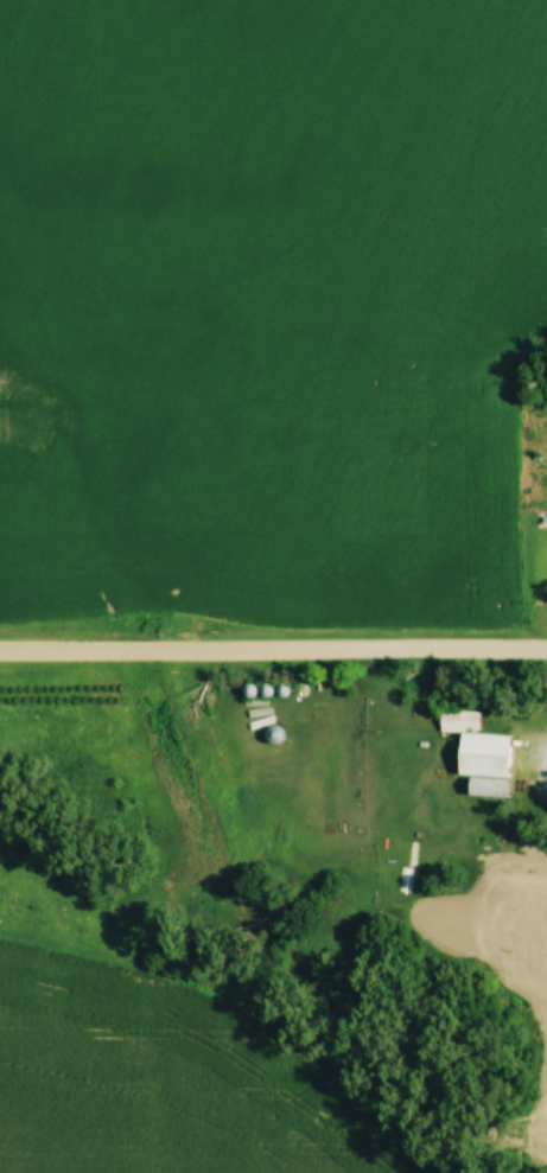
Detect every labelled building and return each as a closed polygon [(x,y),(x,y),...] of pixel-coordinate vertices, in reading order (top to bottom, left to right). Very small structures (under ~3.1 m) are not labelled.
[(477,711),(437,710),(436,732),(456,732),(454,775),(465,775),(464,796),(502,797),(505,735),(476,734),(477,711)]
